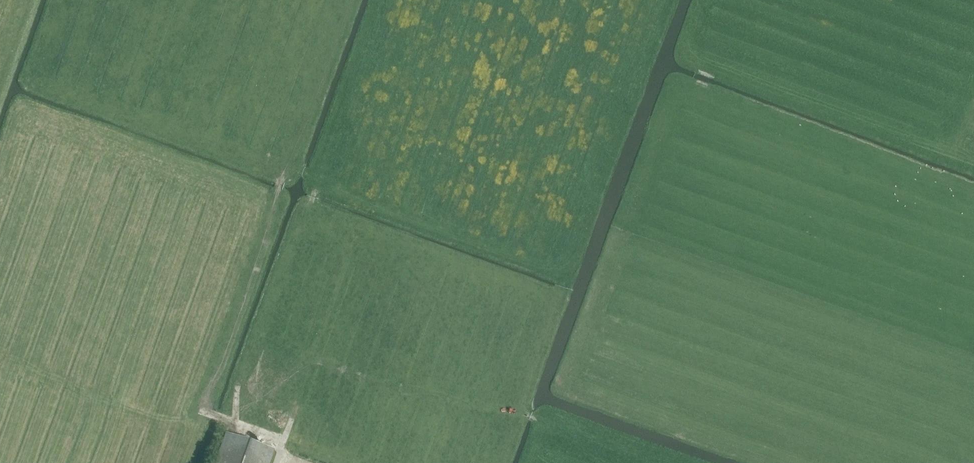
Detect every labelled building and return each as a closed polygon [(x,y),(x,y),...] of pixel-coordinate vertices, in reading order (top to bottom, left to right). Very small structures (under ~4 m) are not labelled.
[(275,449),(226,432),(215,462),(270,462),(275,449)]
